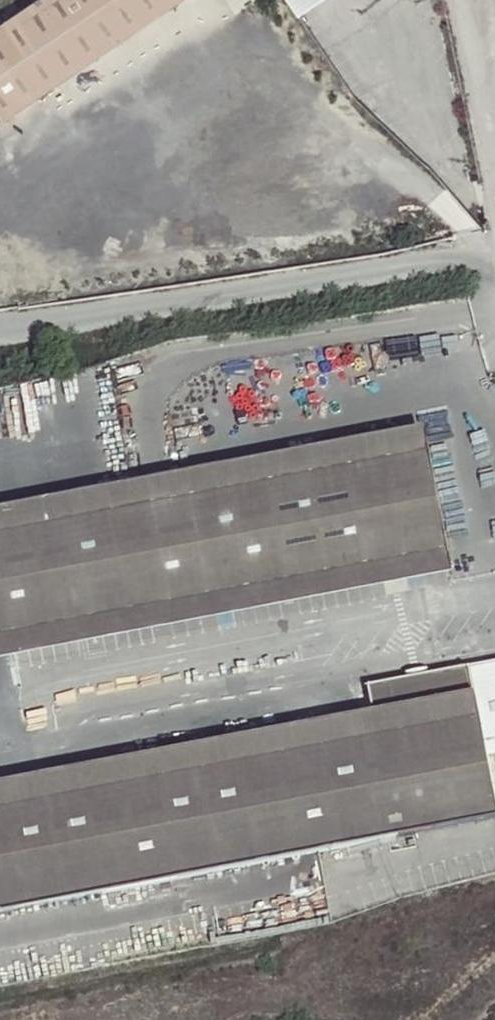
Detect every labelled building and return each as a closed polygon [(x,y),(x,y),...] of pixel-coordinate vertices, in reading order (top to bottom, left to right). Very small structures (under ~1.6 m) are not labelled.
[(0,23),(0,119),(180,0),(36,0),(0,23)] [(296,18),(323,0),(322,0),(282,0),(296,18)] [(425,449),(187,496),(137,506),(44,525),(0,533),(0,639),(447,551),(425,449)] [(371,712),(375,736),(0,807),(0,912),(318,851),(494,817),(494,813),(466,668),(366,686),(371,712)] [(371,712),(0,783),(0,807),(375,736),(371,712)]
